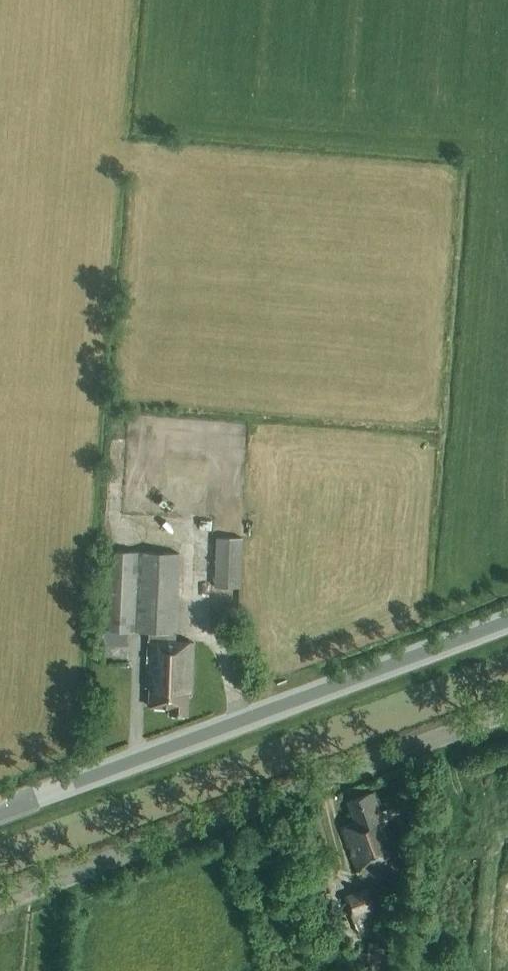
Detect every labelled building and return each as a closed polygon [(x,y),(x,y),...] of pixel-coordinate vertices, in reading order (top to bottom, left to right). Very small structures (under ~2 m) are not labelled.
[(214,587),(239,588),(241,539),(217,537),(214,587)] [(146,687),(151,687),(150,706),(169,708),(169,715),(186,715),(187,694),(191,695),(193,643),(175,642),(179,554),(106,551),(103,631),(148,632),(146,687)] [(226,619),(237,620),(237,613),(227,612),(226,619)] [(411,923),(392,876),(401,873),(395,857),(398,856),(385,819),(404,812),(400,804),(380,811),(373,792),(347,802),(355,822),(341,827),(357,871),(360,870),(366,886),(343,894),(358,932),(384,922),(388,932),(411,923)] [(331,890),(322,866),(302,873),(312,898),(331,890)] [(396,944),(370,942),(367,970),(393,970),(396,944)]
